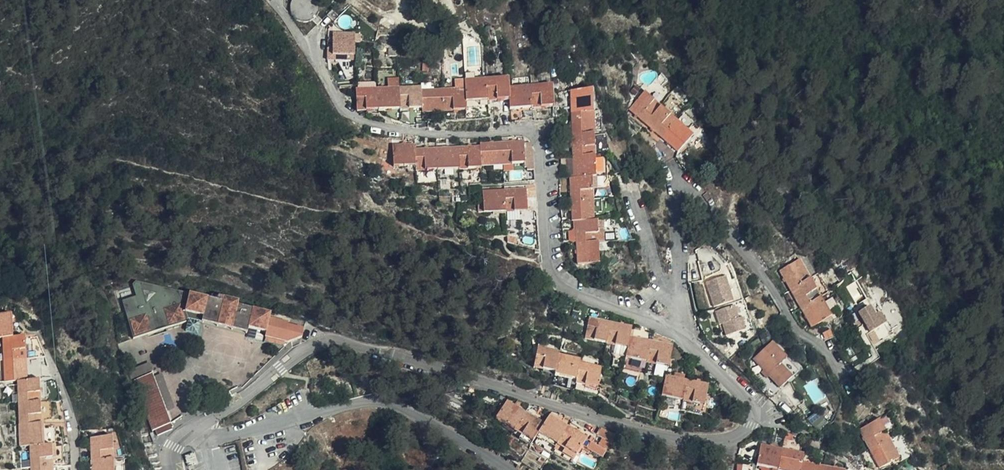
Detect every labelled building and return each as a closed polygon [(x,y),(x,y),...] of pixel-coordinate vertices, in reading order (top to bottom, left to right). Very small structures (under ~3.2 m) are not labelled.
[(320,21),(316,17),(318,13),(319,9),(318,4),(315,0),(294,0),(292,3),(290,8),(290,12),(293,16),(296,19),(300,22),(305,23),(309,22),(312,21),(316,25),(320,21)] [(335,22),(339,17),(332,11),(328,16),(335,22)] [(354,56),(354,35),(333,34),(332,55),(354,56)] [(421,88),(399,89),(378,89),(375,89),(358,90),(356,90),(356,111),(422,109),(422,112),(465,110),(465,102),(509,100),(509,109),(553,107),(552,86),(508,88),(508,79),(464,81),(465,89),(431,91),(421,91),(421,88)] [(421,82),(421,88),(421,91),(431,91),(431,81),(421,82)] [(637,99),(644,91),(639,87),(632,94),(637,99)] [(595,177),(594,152),(593,134),(592,91),(570,92),(573,178),(570,178),(571,222),(575,222),(576,265),(598,264),(597,243),(597,231),(597,221),(593,221),(591,177),(595,177)] [(646,122),(660,106),(644,91),(637,99),(630,107),(646,122)] [(676,121),(660,106),(646,122),(662,137),(676,121)] [(523,113),(523,121),(532,121),(531,113),(523,113)] [(692,136),(676,121),(662,137),(678,151),(692,136)] [(593,134),(594,152),(607,151),(607,134),(593,134)] [(503,164),(524,163),(523,143),(479,144),(480,147),(415,150),(414,145),(392,147),(393,167),(415,166),(416,171),(481,168),(481,165),(503,164)] [(525,169),(524,163),(503,164),(503,172),(521,171),(521,169),(525,169)] [(528,198),(537,197),(536,183),(527,184),(528,198)] [(477,213),(493,213),(505,212),(527,211),(525,190),(482,192),(482,199),(477,200),(477,213)] [(820,297),(799,259),(780,270),(812,327),(831,316),(823,303),(820,297)] [(733,301),(725,277),(706,283),(714,307),(733,301)] [(288,343),(302,337),(304,328),(288,325),(288,322),(269,317),(271,312),(136,279),(132,283),(135,295),(122,299),(133,338),(186,322),(187,318),(189,319),(200,322),(247,333),(248,328),(250,328),(264,332),(266,332),(265,337),(266,338),(288,343)] [(833,291),(820,297),(823,303),(836,297),(833,291)] [(570,299),(561,296),(559,302),(561,307),(569,308),(570,299)] [(660,315),(665,308),(657,303),(652,309),(660,315)] [(725,336),(745,330),(741,318),(738,319),(734,306),(715,312),(719,325),(722,324),(725,336)] [(865,325),(870,334),(885,327),(881,319),(881,318),(881,317),(880,317),(879,317),(878,317),(878,318),(875,319),(870,309),(860,314),(865,325)] [(30,445),(42,445),(39,380),(27,380),(26,365),(25,358),(25,347),(24,337),(12,337),(11,315),(0,316),(0,338),(3,338),(5,381),(18,380),(20,446),(30,445)] [(584,339),(606,344),(611,323),(589,318),(584,339)] [(200,322),(189,319),(186,331),(198,334),(200,322)] [(611,323),(606,344),(627,348),(625,358),(668,367),(669,360),(672,346),(629,337),(631,327),(611,323)] [(262,341),(264,332),(250,328),(248,338),(262,341)] [(284,346),(288,343),(266,338),(265,342),(284,346)] [(763,371),(768,377),(779,389),(791,377),(780,364),(786,359),(771,343),(753,360),(763,371)] [(28,347),(25,347),(25,358),(35,357),(35,351),(28,351),(28,347)] [(597,388),(601,368),(579,363),(580,359),(558,355),(559,353),(538,348),(533,369),(554,373),(554,376),(576,380),(575,384),(597,388)] [(780,364),(791,377),(797,372),(786,359),(780,364)] [(27,380),(39,380),(38,361),(29,361),(29,365),(26,365),(27,380)] [(766,379),(768,377),(763,371),(760,373),(766,379)] [(155,375),(162,394),(170,391),(163,372),(155,375)] [(134,379),(152,429),(170,422),(151,373),(134,379)] [(707,385),(684,380),(675,378),(665,376),(661,397),(703,406),(707,385)] [(58,392),(55,381),(46,381),(50,401),(51,401),(60,401),(58,392)] [(522,402),(518,400),(514,407),(518,409),(523,402),(522,402)] [(51,401),(50,401),(42,401),(43,419),(52,419),(51,401)] [(557,445),(575,457),(586,439),(549,416),(543,425),(518,409),(514,407),(506,402),(495,420),(514,432),(529,441),(532,443),(538,434),(539,434),(557,445)] [(178,417),(171,421),(173,426),(180,422),(178,417)] [(899,457),(879,419),(860,429),(880,466),(899,457)] [(610,443),(614,435),(601,430),(597,436),(610,443)] [(528,443),(529,441),(514,432),(512,434),(528,443)] [(547,443),(555,448),(557,445),(539,434),(536,439),(545,445),(547,443)] [(112,438),(91,439),(92,469),(113,469),(112,438)] [(601,459),(605,452),(590,443),(586,450),(601,459)] [(30,445),(31,469),(53,469),(52,460),(51,445),(42,445),(30,445)] [(553,450),(572,461),(575,457),(557,445),(555,448),(553,450)] [(802,463),(804,454),(760,445),(756,466),(776,469),(834,469),(802,463)] [(194,453),(186,455),(188,466),(189,466),(195,464),(197,463),(194,453)]
